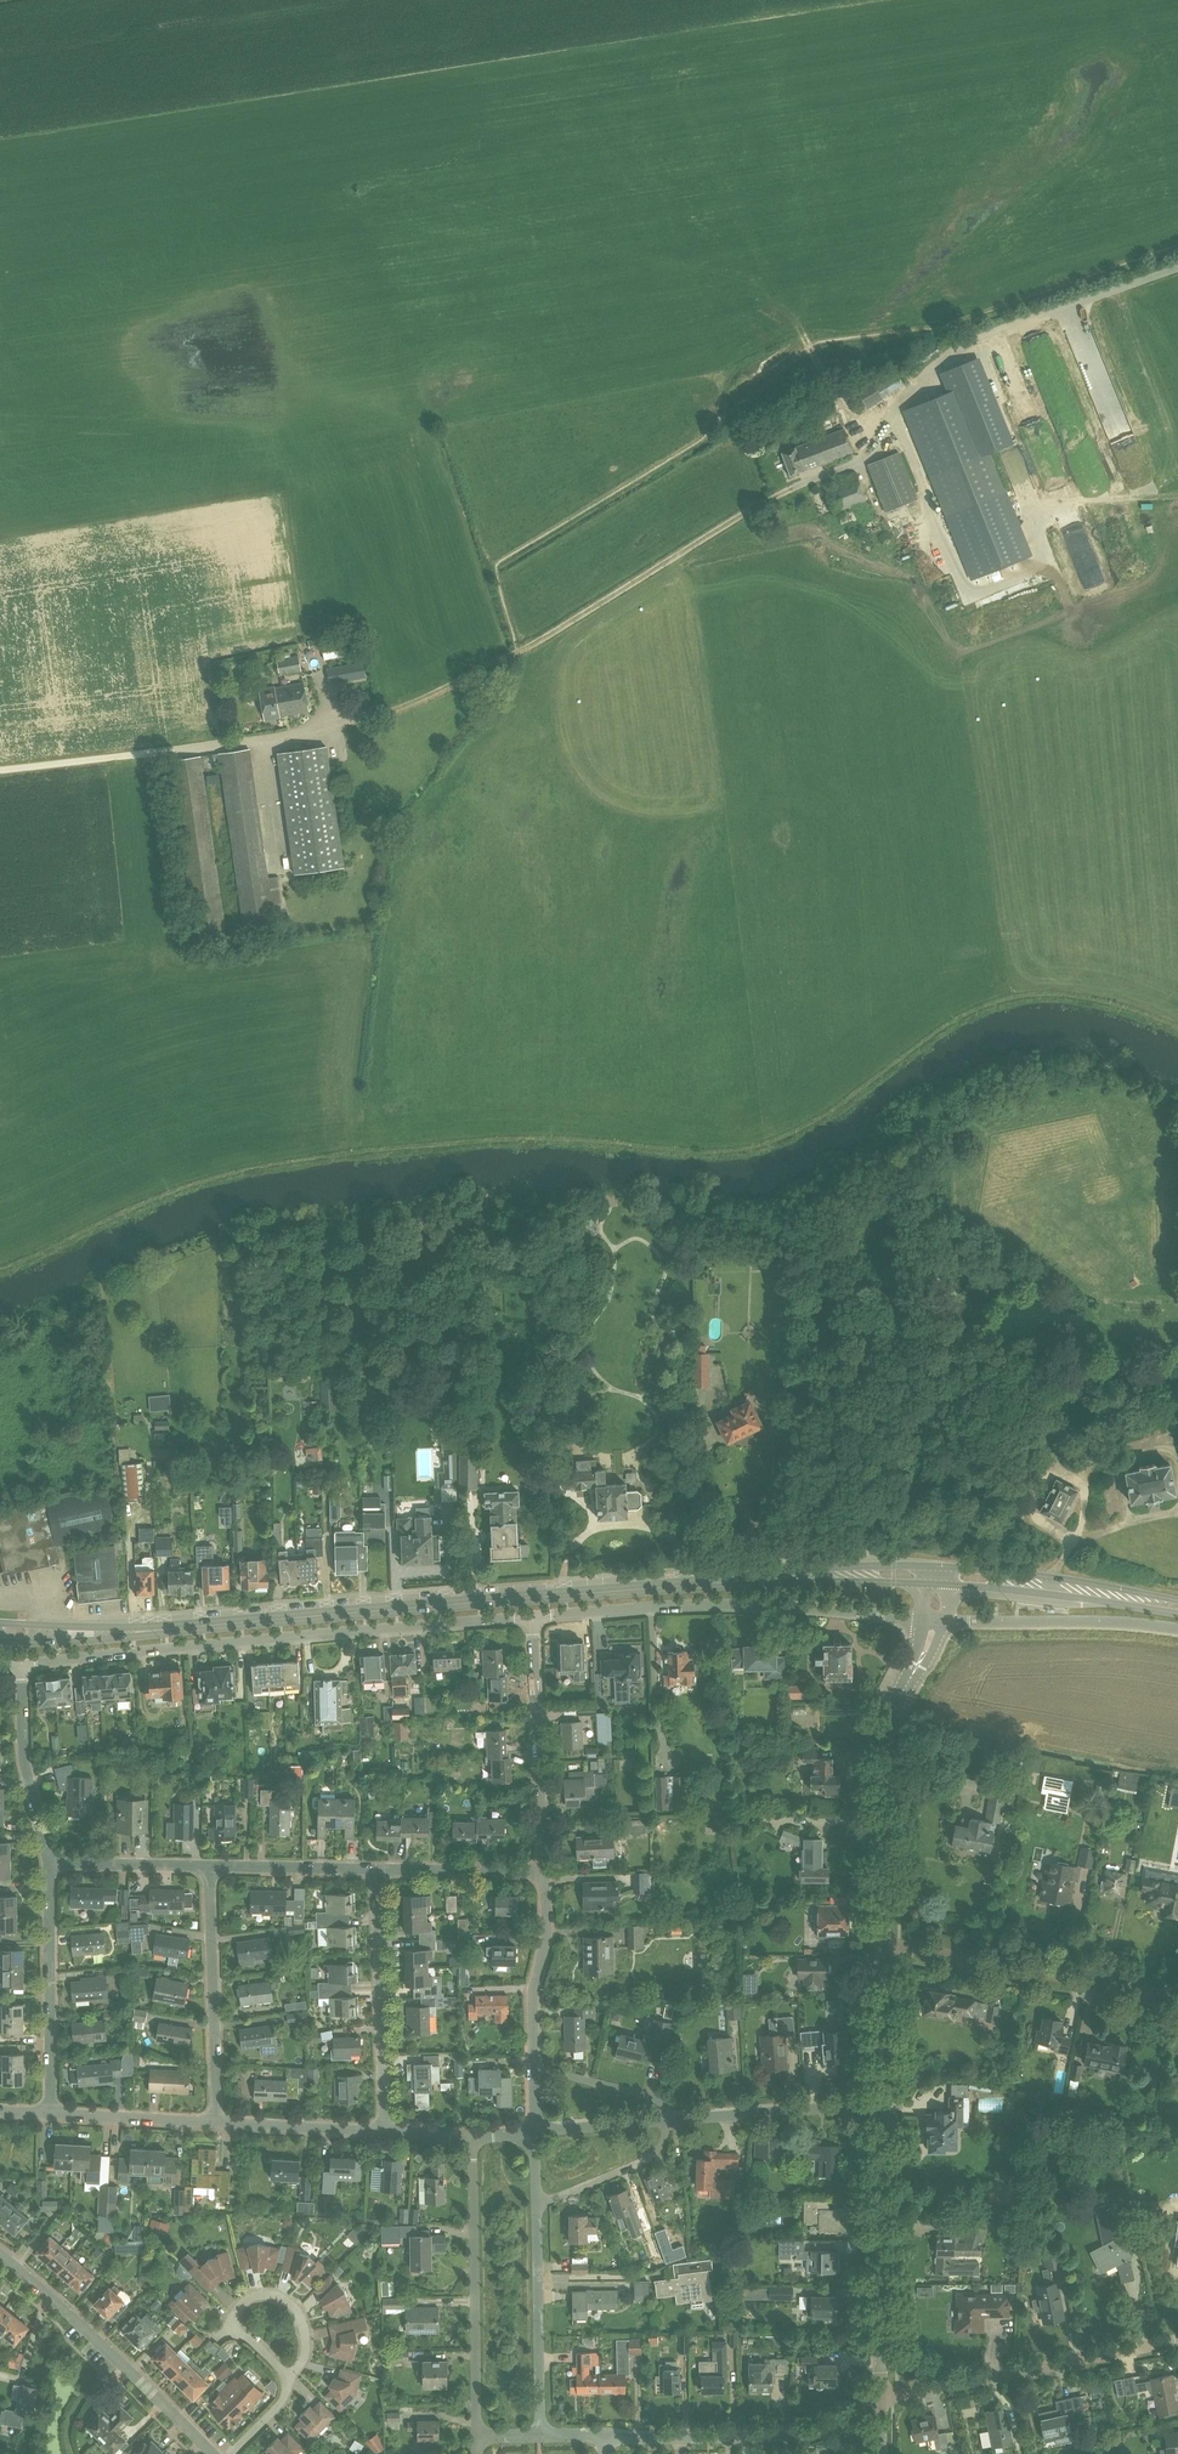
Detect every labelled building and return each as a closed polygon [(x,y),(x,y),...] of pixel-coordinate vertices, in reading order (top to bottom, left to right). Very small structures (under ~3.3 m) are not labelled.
[(949,391),(904,409),(947,517),(1006,493),(989,452),(1011,443),(977,359),(942,373),(949,391)] [(890,363),(869,376),(853,386),(867,409),(883,399),(882,397),(903,384),(890,363)] [(790,476),(853,451),(844,428),(781,453),(790,476)] [(917,498),(899,451),(867,464),(885,510),(917,498)] [(834,515),(867,502),(857,476),(824,488),(834,515)] [(344,657),(360,654),(357,638),(322,645),(324,655),(342,652),(344,657)] [(310,649),(318,647),(317,640),(308,641),(310,649)] [(276,659),(279,675),(302,671),(298,655),(276,659)] [(363,660),(344,664),(347,680),(366,676),(363,660)] [(303,682),(282,687),(283,693),(273,695),(276,708),(281,707),(282,714),(308,710),(303,682)] [(283,693),(282,687),(275,688),(274,686),(259,689),(265,719),(280,717),(280,715),(282,714),(281,707),(276,708),(273,695),(283,693)] [(275,753),(293,865),(294,874),(342,866),(323,745),(275,753)] [(201,756),(171,760),(196,936),(202,936),(203,944),(221,942),(220,933),(226,932),(202,768),(220,765),(243,930),(274,925),(274,918),(285,917),(279,875),(268,877),(249,748),(219,753),(201,756)] [(280,1327),(279,1315),(270,1315),(270,1327),(280,1327)] [(706,1344),(696,1344),(697,1386),(709,1386),(709,1352),(706,1352),(706,1344)] [(334,1393),(322,1393),(323,1411),(334,1410),(334,1393)] [(150,1412),(170,1410),(169,1395),(150,1397),(150,1412)] [(311,1415),(319,1414),(318,1400),(310,1400),(311,1415)] [(755,1428),(762,1425),(750,1400),(732,1409),(734,1413),(718,1421),(728,1442),(748,1432),(747,1429),(754,1426),(755,1428)] [(155,1429),(167,1428),(167,1421),(154,1422),(155,1429)] [(385,1442),(394,1441),(394,1433),(385,1433),(385,1442)] [(568,1434),(558,1434),(557,1449),(568,1449),(568,1434)] [(439,1472),(439,1487),(457,1486),(456,1437),(442,1438),(443,1448),(444,1448),(444,1472),(439,1472)] [(321,1446),(306,1448),(307,1456),(323,1454),(321,1446)] [(157,1459),(171,1459),(170,1448),(156,1449),(157,1459)] [(460,1449),(460,1488),(478,1488),(479,1449),(460,1449)] [(195,1464),(200,1469),(206,1463),(201,1458),(195,1464)] [(638,1508),(641,1504),(641,1493),(638,1490),(626,1491),(626,1484),(606,1485),(605,1469),(596,1470),(596,1459),(576,1460),(577,1471),(566,1472),(567,1488),(597,1486),(599,1518),(628,1516),(627,1508),(638,1508)] [(123,1500),(145,1499),(143,1462),(120,1464),(123,1500)] [(1160,1496),(1175,1494),(1170,1464),(1155,1467),(1154,1464),(1140,1467),(1141,1469),(1126,1472),(1131,1502),(1145,1499),(1145,1500),(1160,1497),(1160,1496)] [(391,1474),(383,1474),(384,1497),(392,1497),(391,1474)] [(314,1493),(322,1493),(322,1479),(314,1479),(314,1493)] [(1062,1521),(1078,1490),(1057,1479),(1041,1511),(1062,1521)] [(0,1541),(7,1571),(30,1566),(28,1560),(48,1555),(49,1562),(60,1560),(57,1545),(117,1531),(114,1514),(117,1513),(117,1507),(112,1508),(108,1486),(77,1493),(76,1490),(45,1497),(46,1500),(0,1510),(0,1539),(0,1541)] [(521,1555),(528,1554),(528,1544),(520,1544),(520,1543),(517,1543),(516,1504),(519,1504),(518,1491),(485,1492),(486,1506),(491,1506),(492,1532),(489,1532),(489,1538),(493,1538),(493,1544),(491,1545),(492,1558),(521,1556),(521,1555)] [(330,1494),(330,1520),(339,1520),(339,1494),(330,1494)] [(363,1496),(363,1504),(363,1514),(363,1527),(383,1527),(383,1521),(386,1521),(386,1504),(381,1504),(381,1496),(363,1496)] [(233,1517),(242,1517),(242,1502),(233,1503),(233,1517)] [(352,1530),(352,1506),(340,1506),(340,1516),(345,1516),(345,1530),(352,1530)] [(220,1507),(220,1516),(231,1516),(231,1507),(220,1507)] [(398,1544),(403,1543),(404,1562),(433,1560),(440,1559),(439,1534),(433,1534),(432,1516),(416,1516),(416,1524),(397,1525),(398,1544)] [(272,1545),(282,1545),(281,1529),(272,1530),(272,1545)] [(234,1530),(234,1551),(243,1551),(243,1530),(234,1530)] [(335,1530),(335,1545),(336,1572),(358,1572),(357,1545),(364,1545),(364,1531),(355,1531),(355,1530),(335,1530)] [(307,1552),(299,1552),(302,1582),(318,1581),(316,1556),(324,1556),(323,1537),(306,1537),(307,1552)] [(101,1541),(102,1545),(73,1549),(80,1602),(121,1598),(116,1553),(124,1553),(122,1538),(115,1539),(114,1538),(101,1541)] [(162,1556),(176,1556),(176,1539),(162,1539),(162,1556)] [(197,1567),(204,1567),(205,1591),(215,1591),(215,1588),(229,1587),(228,1565),(214,1565),(213,1545),(196,1546),(197,1567)] [(287,1550),(279,1551),(282,1584),(302,1582),(299,1552),(288,1553),(287,1550)] [(135,1563),(135,1570),(135,1594),(155,1593),(154,1570),(154,1557),(151,1556),(145,1556),(143,1558),(143,1563),(135,1563)] [(169,1570),(170,1570),(170,1582),(164,1582),(164,1592),(170,1592),(170,1593),(194,1592),(193,1570),(185,1570),(185,1566),(180,1566),(180,1558),(171,1558),(171,1564),(169,1564),(169,1570)] [(267,1585),(268,1585),(267,1573),(266,1573),(265,1559),(242,1560),(242,1586),(256,1586),(256,1590),(267,1590),(267,1585)] [(575,1680),(585,1679),(584,1667),(583,1641),(558,1642),(559,1668),(574,1667),(575,1680)] [(745,1649),(736,1649),(733,1649),(733,1666),(745,1665),(745,1668),(769,1667),(769,1677),(785,1676),(784,1662),(775,1662),(774,1646),(766,1646),(765,1641),(753,1641),(753,1647),(745,1647),(745,1649)] [(821,1644),(822,1672),(819,1672),(819,1680),(822,1680),(849,1679),(849,1673),(849,1643),(821,1644)] [(672,1648),(672,1651),(668,1651),(668,1653),(665,1653),(665,1662),(668,1662),(669,1675),(664,1675),(665,1685),(676,1684),(676,1682),(682,1681),(682,1684),(693,1684),(692,1675),(695,1675),(695,1671),(698,1671),(698,1664),(694,1664),(694,1661),(692,1661),(692,1652),(687,1653),(687,1650),(681,1650),(681,1647),(680,1646),(679,1645),(678,1644),(675,1644),(673,1645),(672,1648)] [(481,1649),(477,1650),(477,1647),(474,1648),(475,1664),(481,1663),(482,1674),(506,1673),(505,1665),(502,1666),(501,1648),(481,1649)] [(460,1650),(434,1651),(436,1683),(444,1683),(444,1668),(460,1667),(460,1650)] [(392,1677),(406,1676),(406,1672),(417,1671),(415,1652),(391,1654),(392,1673),(392,1677)] [(642,1674),(642,1671),(641,1667),(641,1652),(620,1653),(620,1659),(601,1659),(602,1676),(614,1675),(615,1688),(625,1687),(624,1680),(637,1679),(640,1677),(641,1676),(642,1674)] [(384,1654),(373,1655),(375,1681),(384,1680),(386,1695),(392,1695),(391,1680),(386,1680),(384,1654)] [(375,1681),(373,1655),(361,1656),(362,1682),(375,1681)] [(299,1660),(283,1662),(283,1689),(284,1689),(285,1689),(301,1688),(299,1660)] [(283,1662),(267,1663),(268,1690),(280,1689),(281,1689),(283,1689),(283,1662)] [(252,1664),(253,1686),(260,1685),(260,1690),(268,1690),(267,1663),(252,1664)] [(215,1666),(216,1671),(217,1701),(219,1701),(219,1696),(235,1695),(232,1665),(215,1666)] [(165,1697),(183,1696),(181,1669),(163,1670),(163,1673),(150,1674),(151,1684),(146,1684),(147,1696),(164,1695),(165,1697)] [(199,1672),(200,1687),(193,1687),(194,1701),(201,1701),(202,1705),(212,1704),(212,1701),(217,1701),(216,1671),(199,1672)] [(130,1672),(115,1673),(117,1699),(126,1699),(126,1702),(131,1701),(131,1706),(130,1706),(130,1713),(135,1713),(134,1700),(132,1698),(130,1672)] [(115,1673),(99,1675),(101,1701),(117,1699),(115,1673)] [(506,1673),(482,1674),(482,1682),(489,1682),(490,1699),(498,1698),(498,1702),(507,1701),(506,1698),(507,1698),(506,1673)] [(101,1701),(99,1675),(84,1676),(86,1702),(101,1701)] [(407,1694),(406,1676),(392,1677),(392,1680),(393,1696),(407,1694)] [(71,1677),(55,1679),(58,1707),(71,1705),(71,1702),(74,1701),(71,1677)] [(37,1681),(40,1705),(41,1709),(58,1707),(55,1679),(37,1681)] [(324,1680),(315,1680),(316,1723),(323,1722),(323,1732),(330,1731),(330,1728),(330,1725),(327,1725),(327,1720),(326,1679),(324,1679),(324,1680)] [(332,1679),(326,1679),(327,1720),(327,1725),(330,1725),(330,1728),(342,1727),(342,1722),(351,1722),(350,1707),(341,1708),(341,1693),(347,1693),(346,1679),(332,1680),(332,1679)] [(789,1685),(789,1698),(804,1698),(804,1684),(789,1685)] [(83,1699),(82,1686),(75,1687),(76,1700),(77,1713),(78,1713),(79,1717),(85,1717),(85,1712),(86,1712),(84,1699),(83,1699)] [(578,1705),(578,1715),(595,1714),(595,1704),(578,1705)] [(392,1721),(391,1705),(384,1706),(385,1721),(392,1721)] [(410,1707),(392,1707),(393,1719),(410,1718),(410,1707)] [(425,1717),(425,1707),(415,1707),(416,1717),(425,1717)] [(596,1712),(597,1743),(607,1743),(607,1740),(606,1714),(606,1712),(596,1712)] [(362,1738),(374,1736),(372,1715),(360,1717),(362,1738)] [(563,1747),(583,1746),(582,1720),(562,1721),(563,1747)] [(408,1739),(407,1721),(393,1722),(394,1739),(408,1739)] [(86,1724),(78,1725),(80,1739),(87,1738),(86,1724)] [(736,1740),(736,1727),(726,1728),(727,1740),(736,1740)] [(505,1730),(484,1731),(475,1731),(476,1737),(477,1737),(477,1747),(485,1747),(485,1756),(509,1754),(509,1747),(505,1747),(505,1730)] [(137,1737),(121,1738),(122,1749),(138,1749),(137,1737)] [(106,1753),(117,1753),(117,1742),(106,1742),(106,1753)] [(746,1742),(729,1742),(729,1754),(747,1753),(746,1742)] [(95,1752),(105,1751),(104,1743),(95,1744),(95,1752)] [(839,1795),(840,1774),(832,1774),(832,1757),(818,1757),(819,1747),(803,1746),(802,1761),(816,1761),(816,1774),(811,1774),(810,1788),(825,1788),(824,1795),(839,1795)] [(587,1747),(587,1757),(597,1757),(597,1747),(587,1747)] [(353,1749),(354,1763),(361,1763),(360,1749),(353,1749)] [(301,1763),(301,1765),(303,1765),(310,1765),(310,1750),(303,1750),(303,1752),(298,1752),(299,1764),(301,1763)] [(509,1754),(485,1756),(486,1763),(493,1763),(493,1780),(511,1779),(509,1754)] [(277,1766),(278,1776),(287,1776),(286,1759),(281,1759),(281,1765),(277,1766)] [(69,1790),(69,1798),(68,1798),(68,1815),(69,1815),(69,1812),(80,1813),(80,1815),(92,1816),(92,1778),(72,1777),(72,1764),(55,1768),(60,1790),(69,1790)] [(301,1765),(288,1765),(288,1778),(303,1778),(303,1765),(301,1765)] [(1119,1771),(1116,1789),(1136,1792),(1139,1775),(1119,1771)] [(569,1783),(565,1783),(566,1804),(580,1803),(580,1796),(586,1796),(586,1791),(594,1790),(594,1772),(569,1773),(569,1783)] [(204,1775),(194,1774),(194,1790),(204,1790),(204,1775)] [(655,1776),(656,1809),(686,1808),(684,1774),(655,1776)] [(1068,1804),(1073,1780),(1044,1775),(1042,1787),(1047,1788),(1045,1799),(1068,1804)] [(244,1777),(244,1796),(254,1796),(255,1777),(244,1777)] [(992,1779),(984,1820),(971,1817),(969,1826),(955,1824),(952,1842),(991,1849),(995,1826),(1000,1826),(1004,1801),(1008,1782),(992,1779)] [(1177,1801),(1177,1789),(1172,1788),(1170,1800),(1177,1801)] [(261,1805),(271,1805),(270,1833),(289,1834),(290,1799),(272,1799),(272,1789),(261,1789),(261,1805)] [(506,1802),(519,1802),(519,1793),(506,1793),(506,1802)] [(327,1823),(336,1823),(336,1797),(319,1797),(318,1826),(327,1826),(327,1823)] [(336,1797),(336,1823),(346,1824),(346,1826),(355,1826),(355,1797),(336,1797)] [(143,1832),(143,1800),(133,1799),(133,1802),(120,1802),(119,1828),(133,1828),(133,1832),(143,1832)] [(1170,1831),(1175,1804),(1162,1802),(1157,1829),(1170,1831)] [(193,1837),(194,1804),(175,1804),(175,1826),(168,1826),(168,1837),(193,1837)] [(209,1838),(215,1838),(235,1838),(235,1837),(232,1837),(232,1819),(235,1819),(236,1804),(215,1804),(215,1827),(210,1827),(209,1838)] [(480,1815),(480,1839),(486,1839),(486,1836),(504,1836),(504,1808),(492,1808),(492,1815),(480,1815)] [(758,1814),(744,1813),(744,1820),(744,1829),(757,1830),(757,1823),(755,1823),(755,1821),(758,1822),(758,1814)] [(378,1837),(403,1838),(403,1814),(395,1814),(395,1820),(378,1820),(378,1837)] [(403,1814),(403,1838),(410,1838),(410,1834),(428,1834),(428,1814),(403,1814)] [(454,1839),(480,1839),(480,1815),(471,1815),(471,1822),(454,1822),(454,1839)] [(713,1818),(712,1831),(722,1831),(723,1818),(713,1818)] [(630,1825),(630,1833),(649,1832),(649,1824),(630,1825)] [(780,1838),(805,1848),(805,1867),(801,1867),(801,1879),(828,1880),(828,1867),(826,1867),(826,1856),(821,1856),(821,1839),(809,1839),(784,1829),(780,1838)] [(613,1855),(613,1836),(612,1836),(611,1836),(577,1838),(578,1857),(593,1856),(593,1867),(607,1866),(606,1856),(613,1855)] [(0,1842),(0,1860),(10,1860),(10,1842),(0,1842)] [(1081,1847),(1078,1863),(1077,1865),(1092,1868),(1097,1850),(1081,1847)] [(1134,1873),(1136,1859),(1127,1858),(1124,1871),(1134,1873)] [(0,1860),(0,1877),(10,1877),(10,1860),(0,1860)] [(1077,1880),(1080,1868),(1054,1863),(1050,1883),(1044,1882),(1041,1897),(1062,1901),(1064,1887),(1072,1889),(1074,1879),(1077,1880)] [(1124,1882),(1126,1873),(1105,1870),(1103,1878),(1106,1879),(1104,1889),(1119,1892),(1121,1882),(1124,1882)] [(1145,1877),(1142,1889),(1150,1890),(1148,1902),(1166,1905),(1165,1913),(1177,1916),(1177,1884),(1162,1881),(1163,1876),(1163,1875),(1162,1873),(1161,1872),(1160,1871),(1157,1870),(1155,1870),(1153,1870),(1152,1871),(1151,1872),(1150,1873),(1148,1873),(1147,1876),(1145,1875),(1145,1877)] [(746,1881),(751,1889),(758,1885),(753,1877),(746,1881)] [(609,1894),(618,1893),(618,1882),(605,1882),(605,1885),(584,1885),(584,1894),(588,1894),(588,1906),(597,1905),(597,1908),(609,1908),(609,1894)] [(263,1913),(285,1914),(286,1910),(294,1910),(294,1923),(304,1923),(304,1918),(305,1887),(295,1887),(295,1899),(286,1899),(286,1891),(252,1890),(251,1914),(252,1914),(252,1911),(263,1911),(263,1913)] [(103,1907),(103,1899),(116,1899),(117,1888),(71,1888),(71,1906),(103,1907)] [(150,1889),(150,1895),(141,1895),(141,1910),(151,1911),(151,1908),(184,1908),(185,1889),(150,1889)] [(316,1912),(316,1920),(350,1919),(349,1911),(356,1911),(355,1893),(351,1893),(351,1890),(345,1890),(345,1893),(326,1894),(326,1911),(316,1912)] [(404,1895),(405,1912),(426,1912),(426,1903),(430,1903),(430,1894),(404,1895)] [(447,1911),(457,1911),(457,1895),(447,1895),(447,1911)] [(496,1903),(496,1913),(518,1913),(518,1896),(491,1895),(491,1903),(496,1903)] [(17,1913),(17,1896),(0,1896),(0,1913),(17,1913)] [(847,1935),(848,1905),(846,1905),(846,1897),(830,1897),(830,1901),(819,1901),(818,1934),(819,1934),(819,1937),(828,1937),(828,1934),(847,1935)] [(198,1908),(197,1898),(189,1899),(189,1908),(198,1908)] [(426,1921),(426,1912),(405,1912),(405,1930),(419,1930),(420,1939),(436,1939),(436,1929),(431,1929),(431,1921),(426,1921)] [(0,1913),(0,1931),(17,1931),(17,1913),(0,1913)] [(458,1918),(458,1934),(467,1935),(466,1918),(458,1918)] [(350,1919),(316,1920),(317,1927),(327,1927),(328,1945),(347,1944),(347,1947),(353,1947),(353,1934),(357,1934),(356,1925),(350,1926),(350,1919)] [(130,1935),(129,1920),(116,1921),(118,1937),(130,1935)] [(130,1925),(132,1941),(134,1941),(141,1941),(145,1940),(144,1933),(149,1933),(148,1923),(130,1925)] [(303,1923),(288,1925),(273,1928),(275,1935),(289,1933),(289,1934),(305,1932),(303,1923)] [(628,1948),(644,1948),(644,1924),(627,1925),(628,1948)] [(73,1954),(105,1951),(104,1933),(72,1936),(73,1954)] [(187,1958),(190,1939),(156,1934),(154,1953),(187,1958)] [(469,1943),(475,1943),(474,1934),(467,1935),(458,1935),(458,1943),(469,1943)] [(585,1955),(585,1967),(585,1968),(609,1968),(609,1948),(612,1948),(612,1936),(588,1936),(588,1955),(585,1955)] [(254,1958),(273,1956),(270,1937),(238,1942),(241,1965),(254,1963),(254,1958)] [(436,1941),(436,1939),(420,1939),(420,1949),(406,1949),(407,1967),(428,1967),(428,1966),(428,1958),(432,1957),(432,1949),(442,1949),(442,1941),(436,1941)] [(142,1953),(141,1941),(134,1941),(132,1941),(132,1953),(142,1953)] [(486,1954),(493,1954),(493,1963),(494,1963),(494,1971),(509,1971),(509,1963),(515,1963),(516,1945),(487,1945),(486,1954)] [(23,1968),(23,1949),(0,1950),(0,1968),(23,1968)] [(828,1977),(828,1959),(798,1958),(798,1977),(804,1977),(804,1988),(821,1988),(821,1977),(828,1977)] [(310,1990),(352,1989),(352,1982),(358,1981),(357,1963),(354,1963),(354,1960),(347,1961),(347,1963),(328,1964),(328,1982),(318,1982),(318,1983),(311,1983),(311,1990),(310,1990)] [(413,1984),(414,1997),(421,1997),(444,1996),(444,1992),(442,1992),(441,1975),(435,1975),(435,1966),(428,1966),(428,1967),(407,1967),(407,1985),(413,1984)] [(0,1968),(0,1977),(2,1977),(2,1985),(24,1985),(23,1968),(0,1968)] [(73,2000),(108,1997),(106,1976),(87,1978),(88,1980),(72,1982),(73,2000)] [(153,1999),(155,2000),(154,2005),(168,2007),(169,2002),(185,2005),(188,1985),(178,1984),(179,1980),(157,1977),(153,1999)] [(241,2004),(273,2000),(270,1981),(239,1986),(241,2004)] [(744,1994),(757,1994),(757,1984),(744,1984),(744,1994)] [(352,1989),(310,1990),(310,1997),(319,1997),(319,1998),(328,1998),(329,2015),(349,2014),(349,2017),(356,2017),(356,2014),(359,2014),(359,1996),(352,1996),(352,1989)] [(927,1990),(925,2000),(928,2001),(926,2012),(953,2017),(954,2011),(980,2016),(982,2002),(950,1996),(950,1994),(927,1990)] [(506,2012),(508,2012),(508,1995),(476,1996),(476,2004),(469,2004),(469,2018),(477,2018),(477,2013),(496,2012),(496,2021),(507,2021),(506,2012)] [(450,1996),(444,1996),(421,1997),(421,2006),(407,2007),(407,2013),(409,2013),(409,2023),(412,2023),(413,2033),(430,2032),(429,2006),(436,2006),(436,2005),(450,2005),(450,1996)] [(450,1996),(450,2005),(451,2005),(453,2007),(458,2006),(458,1996),(450,1996)] [(23,2019),(23,2004),(13,2004),(13,2001),(0,2002),(0,2010),(3,2010),(3,2018),(0,2018),(0,2020),(23,2019)] [(113,2009),(122,2008),(121,2001),(112,2001),(113,2009)] [(285,2003),(286,2010),(298,2008),(297,2001),(285,2003)] [(727,2019),(741,2018),(740,2003),(726,2003),(727,2019)] [(996,2021),(999,2006),(989,2004),(986,2020),(996,2021)] [(566,2039),(566,2050),(574,2050),(574,2058),(583,2057),(583,2049),(585,2049),(585,2047),(587,2047),(587,2041),(584,2041),(584,2016),(594,2015),(594,2005),(575,2006),(575,2015),(565,2016),(566,2026),(567,2039),(566,2039)] [(667,2005),(664,2018),(672,2019),(675,2006),(667,2005)] [(148,2009),(135,2007),(133,2019),(146,2021),(148,2009)] [(619,2011),(610,2009),(608,2018),(618,2020),(619,2011)] [(998,2009),(996,2024),(1004,2025),(1006,2011),(998,2009)] [(104,2020),(115,2020),(115,2011),(104,2012),(104,2020)] [(288,2022),(308,2019),(307,2011),(287,2013),(288,2022)] [(768,2018),(770,2035),(761,2036),(763,2066),(782,2065),(781,2054),(786,2054),(785,2035),(794,2035),(793,2015),(768,2018)] [(1066,2053),(1068,2040),(1063,2039),(1063,2037),(1061,2036),(1062,2028),(1060,2028),(1062,2020),(1043,2017),(1041,2030),(1038,2029),(1036,2040),(1055,2044),(1054,2051),(1066,2053)] [(0,2020),(0,2025),(3,2025),(3,2034),(24,2034),(23,2019),(0,2020)] [(621,2033),(616,2056),(616,2058),(625,2060),(626,2058),(626,2059),(627,2055),(640,2058),(640,2057),(656,2061),(662,2040),(668,2042),(673,2023),(655,2019),(651,2035),(646,2034),(644,2040),(621,2033)] [(74,2042),(106,2039),(104,2020),(72,2023),(74,2042)] [(191,2037),(193,2027),(159,2022),(156,2040),(189,2046),(191,2037)] [(242,2047),(276,2043),(274,2025),(240,2029),(242,2047)] [(308,2043),(334,2038),(332,2029),(306,2034),(308,2043)] [(818,2029),(802,2031),(802,2045),(819,2044),(819,2042),(824,2042),(824,2050),(825,2060),(827,2060),(828,2062),(839,2061),(839,2059),(845,2058),(844,2040),(847,2040),(846,2029),(844,2029),(832,2030),(826,2030),(825,2030),(825,2032),(818,2033),(818,2029)] [(335,2055),(361,2054),(360,2036),(334,2037),(335,2055)] [(710,2071),(734,2069),(731,2036),(708,2038),(710,2071)] [(1122,2069),(1126,2045),(1100,2039),(1099,2044),(1088,2042),(1085,2062),(1122,2069)] [(127,2060),(121,2061),(121,2059),(110,2060),(110,2063),(78,2066),(79,2085),(113,2082),(113,2076),(122,2075),(134,2074),(132,2058),(134,2058),(133,2050),(126,2051),(127,2060)] [(24,2068),(24,2054),(0,2054),(0,2069),(24,2068)] [(432,2083),(440,2082),(439,2054),(424,2055),(424,2063),(407,2063),(407,2079),(415,2079),(416,2108),(430,2108),(429,2091),(432,2091),(432,2083)] [(455,2076),(463,2075),(463,2059),(455,2059),(455,2076)] [(1070,2078),(1070,2079),(1067,2095),(1076,2097),(1078,2080),(1079,2080),(1082,2064),(1073,2063),(1070,2078)] [(287,2067),(286,2081),(256,2079),(255,2098),(286,2099),(286,2096),(298,2097),(299,2086),(306,2087),(306,2083),(306,2068),(287,2067)] [(0,2069),(0,2084),(24,2084),(24,2068),(0,2069)] [(308,2082),(318,2082),(318,2068),(308,2068),(308,2082)] [(498,2105),(512,2104),(511,2078),(500,2078),(500,2069),(480,2069),(480,2077),(469,2077),(469,2092),(498,2092),(498,2105)] [(187,2093),(188,2071),(151,2070),(150,2091),(187,2093)] [(362,2075),(340,2076),(334,2076),(335,2100),(340,2100),(340,2102),(357,2101),(357,2081),(362,2081),(362,2075)] [(970,2080),(968,2087),(991,2092),(992,2085),(970,2080)] [(968,2125),(968,2097),(968,2084),(950,2084),(950,2112),(936,2112),(936,2114),(926,2114),(926,2130),(929,2130),(929,2150),(944,2150),(944,2147),(956,2147),(956,2125),(968,2125)] [(64,2096),(64,2100),(66,2102),(70,2102),(72,2099),(72,2096),(69,2094),(66,2094),(64,2096)] [(1063,2096),(1053,2094),(1051,2108),(1060,2110),(1063,2096)] [(987,2120),(1008,2120),(1008,2106),(987,2106),(987,2120)] [(791,2155),(819,2158),(819,2177),(826,2177),(826,2176),(840,2177),(841,2145),(820,2145),(820,2143),(806,2141),(805,2143),(783,2140),(783,2141),(769,2140),(769,2138),(754,2138),(754,2157),(770,2158),(791,2158),(791,2155)] [(55,2167),(72,2168),(74,2144),(56,2143),(55,2167)] [(74,2144),(72,2168),(82,2168),(81,2180),(88,2181),(99,2182),(101,2155),(90,2155),(90,2145),(74,2144)] [(229,2195),(230,2170),(215,2169),(217,2148),(199,2147),(197,2186),(216,2187),(215,2194),(229,2195)] [(130,2172),(147,2173),(148,2149),(132,2148),(131,2158),(120,2157),(119,2181),(130,2182),(130,2172)] [(148,2149),(147,2173),(147,2183),(175,2184),(177,2160),(165,2159),(166,2150),(148,2149)] [(722,2197),(725,2197),(725,2179),(715,2179),(716,2167),(734,2167),(735,2153),(722,2153),(722,2155),(715,2155),(715,2150),(706,2151),(706,2159),(698,2159),(697,2186),(710,2187),(710,2193),(723,2194),(722,2197)] [(189,2157),(180,2157),(180,2165),(189,2164),(189,2157)] [(331,2157),(330,2171),(324,2171),(323,2191),(334,2192),(335,2172),(355,2173),(355,2158),(331,2157)] [(301,2182),(300,2199),(310,2199),(311,2175),(301,2175),(301,2176),(299,2176),(299,2160),(273,2158),(272,2178),(289,2179),(289,2183),(298,2183),(298,2182),(301,2182)] [(400,2191),(402,2161),(382,2159),(381,2190),(400,2191)] [(426,2202),(445,2202),(444,2163),(433,2163),(433,2177),(425,2177),(426,2202)] [(669,2192),(680,2187),(674,2172),(663,2176),(660,2171),(645,2177),(654,2199),(670,2193),(669,2192)] [(37,2196),(47,2195),(47,2179),(37,2179),(37,2196)] [(6,2188),(10,2192),(15,2186),(11,2182),(6,2188)] [(99,2214),(99,2215),(107,2215),(109,2185),(99,2184),(97,2214),(99,2214)] [(107,2215),(114,2215),(114,2214),(116,2214),(117,2202),(118,2185),(109,2185),(107,2215)] [(184,2206),(184,2210),(193,2211),(192,2205),(193,2205),(194,2186),(184,2185),(184,2189),(184,2206)] [(15,2186),(10,2192),(14,2195),(19,2189),(15,2186)] [(174,2205),(184,2206),(184,2189),(175,2189),(174,2205)] [(632,2235),(643,2231),(632,2199),(630,2200),(626,2189),(609,2195),(617,2216),(625,2213),(632,2235)] [(319,2195),(318,2213),(326,2213),(327,2196),(319,2195)] [(314,2202),(316,2202),(316,2197),(311,2197),(311,2201),(298,2201),(297,2212),(314,2213),(314,2202)] [(0,2204),(0,2220),(4,2224),(17,2208),(5,2198),(0,2204)] [(26,2198),(21,2204),(25,2207),(30,2201),(26,2198)] [(818,2223),(818,2230),(849,2230),(850,2208),(819,2208),(819,2199),(804,2198),(804,2222),(818,2223)] [(58,2209),(58,2200),(43,2200),(43,2210),(58,2209)] [(1123,2201),(1111,2203),(1095,2206),(1104,2245),(1094,2249),(1100,2261),(1107,2260),(1115,2255),(1120,2265),(1118,2265),(1121,2281),(1133,2279),(1130,2262),(1128,2263),(1126,2258),(1131,2256),(1121,2236),(1118,2237),(1113,2215),(1125,2212),(1127,2219),(1134,2218),(1130,2202),(1124,2203),(1123,2201)] [(401,2207),(399,2221),(408,2222),(409,2208),(401,2207)] [(410,2207),(408,2222),(418,2223),(419,2208),(410,2207)] [(17,2208),(4,2224),(15,2233),(28,2218),(17,2208)] [(570,2214),(570,2227),(567,2227),(567,2238),(570,2237),(570,2241),(587,2241),(587,2231),(597,2231),(597,2216),(587,2216),(586,2213),(570,2214)] [(53,2232),(63,2218),(58,2214),(48,2229),(53,2232)] [(107,2215),(99,2215),(98,2231),(114,2232),(114,2215),(107,2215)] [(283,2220),(288,2227),(294,2223),(289,2216),(283,2220)] [(167,2235),(171,2224),(152,2217),(148,2229),(167,2235)] [(376,2224),(362,2222),(357,2228),(365,2235),(376,2224)] [(789,2233),(788,2222),(768,2223),(768,2233),(789,2233)] [(936,2274),(949,2274),(980,2274),(980,2261),(950,2261),(950,2255),(981,2254),(981,2244),(986,2228),(970,2224),(965,2242),(958,2242),(958,2235),(946,2235),(946,2233),(936,2233),(935,2255),(937,2255),(936,2274)] [(400,2236),(411,2236),(412,2268),(431,2268),(431,2249),(445,2248),(445,2235),(417,2235),(417,2225),(382,2226),(382,2242),(400,2242),(400,2236)] [(355,2226),(347,2235),(356,2244),(365,2235),(357,2228),(355,2226)] [(666,2228),(655,2231),(666,2263),(687,2255),(683,2245),(673,2248),(666,2228)] [(108,2248),(114,2237),(105,2232),(99,2243),(108,2248)] [(37,2252),(48,2261),(61,2245),(50,2235),(37,2252)] [(656,2267),(664,2264),(654,2238),(646,2241),(656,2267)] [(143,2240),(115,2241),(116,2246),(122,2246),(126,2250),(132,2251),(137,2246),(142,2247),(143,2240)] [(779,2253),(797,2254),(796,2258),(806,2258),(806,2271),(838,2271),(838,2250),(811,2250),(797,2250),(797,2240),(779,2240),(779,2253)] [(279,2249),(258,2243),(238,2249),(243,2268),(248,2267),(253,2265),(254,2269),(258,2268),(263,2269),(264,2265),(266,2266),(270,2267),(274,2268),(276,2259),(279,2249)] [(279,2249),(276,2259),(282,2261),(286,2245),(280,2243),(279,2249)] [(61,2245),(48,2261),(59,2271),(72,2255),(61,2245)] [(305,2280),(309,2284),(326,2267),(318,2259),(316,2262),(308,2255),(299,2252),(300,2249),(289,2246),(285,2261),(283,2269),(288,2270),(293,2271),(292,2275),(296,2277),(299,2280),(302,2277),(303,2278),(305,2280)] [(1038,2288),(1040,2297),(1032,2299),(1034,2311),(1042,2309),(1044,2320),(1063,2317),(1056,2284),(1053,2268),(1061,2267),(1057,2248),(1041,2251),(1044,2268),(1042,2269),(1045,2286),(1038,2288)] [(188,2253),(180,2261),(210,2290),(213,2286),(217,2283),(220,2279),(224,2278),(223,2276),(226,2275),(228,2275),(233,2273),(227,2252),(217,2254),(217,2257),(208,2259),(201,2266),(188,2253)] [(72,2255),(59,2271),(69,2281),(83,2265),(83,2264),(72,2255)] [(675,2277),(655,2279),(657,2296),(675,2294),(676,2303),(691,2301),(692,2307),(704,2306),(703,2300),(712,2299),(708,2269),(713,2269),(711,2258),(673,2263),(675,2277)] [(83,2265),(69,2281),(80,2290),(85,2285),(87,2287),(93,2281),(90,2279),(94,2275),(87,2269),(92,2263),(88,2259),(83,2264),(83,2265)] [(588,2263),(572,2264),(572,2273),(588,2272),(588,2263)] [(339,2266),(333,2273),(337,2277),(343,2270),(339,2266)] [(140,2271),(139,2279),(149,2280),(150,2272),(140,2271)] [(331,2314),(331,2316),(350,2311),(345,2290),(330,2275),(316,2290),(319,2293),(323,2297),(320,2300),(323,2303),(324,2307),(328,2306),(330,2312),(330,2313),(331,2314)] [(633,2301),(649,2301),(649,2280),(632,2281),(632,2294),(633,2301)] [(174,2298),(169,2304),(185,2320),(190,2314),(193,2317),(203,2308),(200,2305),(205,2299),(189,2283),(184,2289),(182,2287),(173,2297),(174,2298)] [(991,2283),(991,2291),(1002,2291),(1002,2283),(991,2283)] [(1005,2283),(1005,2291),(1015,2291),(1015,2283),(1005,2283)] [(95,2303),(102,2309),(101,2312),(106,2317),(108,2315),(110,2313),(118,2321),(131,2306),(127,2303),(131,2299),(130,2295),(124,2290),(120,2290),(114,2285),(111,2289),(110,2288),(95,2303)] [(764,2294),(769,2294),(769,2299),(793,2300),(793,2285),(769,2285),(769,2288),(764,2288),(764,2294)] [(757,2298),(757,2287),(740,2287),(740,2298),(757,2298)] [(587,2308),(618,2308),(618,2294),(618,2290),(572,2291),(572,2300),(575,2300),(575,2318),(587,2318),(587,2308)] [(806,2309),(812,2309),(812,2316),(837,2316),(837,2296),(812,2295),(807,2295),(806,2309)] [(1007,2314),(1007,2296),(959,2296),(959,2320),(955,2323),(955,2329),(959,2332),(964,2332),(968,2329),(981,2329),(981,2317),(979,2317),(979,2315),(983,2312),(985,2311),(985,2314),(1007,2314)] [(397,2307),(397,2297),(382,2297),(382,2306),(382,2313),(386,2313),(386,2307),(397,2307)] [(157,2299),(150,2307),(155,2312),(162,2305),(157,2299)] [(438,2307),(410,2307),(406,2307),(406,2312),(407,2331),(416,2331),(424,2331),(438,2331),(438,2307)] [(4,2333),(4,2334),(17,2317),(7,2308),(0,2316),(0,2337),(4,2333)] [(121,2328),(131,2338),(152,2316),(149,2313),(143,2319),(135,2312),(121,2328)] [(170,2325),(178,2317),(172,2312),(164,2320),(170,2325)] [(152,2316),(131,2338),(142,2348),(162,2327),(155,2321),(156,2319),(152,2316)] [(17,2317),(4,2334),(15,2343),(29,2326),(17,2317)] [(178,2317),(170,2325),(181,2335),(188,2327),(178,2317)] [(332,2355),(351,2360),(357,2340),(355,2331),(367,2328),(364,2317),(330,2326),(331,2331),(334,2340),(333,2344),(335,2345),(334,2348),(332,2355)] [(196,2332),(190,2339),(197,2346),(203,2340),(196,2332)] [(730,2346),(738,2346),(738,2333),(730,2333),(730,2346)] [(688,2353),(688,2334),(680,2334),(680,2353),(688,2353)] [(617,2374),(599,2374),(599,2392),(615,2392),(615,2387),(625,2387),(625,2374),(630,2374),(630,2353),(642,2353),(642,2338),(616,2338),(617,2374)] [(219,2348),(210,2340),(205,2346),(214,2354),(219,2348)] [(699,2375),(702,2375),(702,2392),(723,2391),(723,2384),(727,2384),(726,2340),(712,2340),(712,2351),(713,2351),(713,2360),(699,2360),(699,2375)] [(152,2357),(163,2367),(177,2352),(166,2342),(152,2357)] [(217,2353),(224,2360),(229,2355),(222,2348),(217,2353)] [(7,2365),(18,2369),(23,2354),(13,2350),(7,2365)] [(391,2360),(409,2360),(409,2350),(390,2350),(391,2360)] [(177,2352),(163,2367),(173,2377),(187,2362),(177,2352)] [(599,2392),(599,2374),(589,2374),(589,2364),(592,2364),(592,2352),(577,2352),(577,2365),(577,2377),(570,2377),(570,2386),(577,2386),(577,2392),(599,2392)] [(797,2365),(802,2365),(805,2365),(805,2371),(809,2371),(809,2384),(817,2384),(817,2386),(818,2388),(821,2388),(823,2387),(823,2386),(823,2384),(826,2384),(826,2383),(837,2383),(837,2365),(817,2365),(817,2357),(797,2357),(797,2365)] [(771,2382),(775,2382),(774,2358),(765,2358),(765,2363),(749,2363),(750,2391),(771,2391),(771,2382)] [(792,2378),(792,2360),(780,2360),(780,2377),(792,2378)] [(423,2386),(447,2386),(447,2361),(423,2361),(423,2386)] [(664,2392),(680,2392),(680,2368),(677,2368),(677,2361),(666,2361),(666,2364),(659,2364),(660,2375),(655,2376),(656,2382),(664,2382),(664,2392)] [(187,2362),(173,2377),(183,2387),(198,2373),(187,2362)] [(223,2378),(232,2368),(229,2366),(225,2363),(216,2372),(223,2378)] [(326,2395),(340,2410),(355,2395),(361,2374),(341,2369),(340,2373),(338,2379),(334,2378),(333,2382),(330,2385),(333,2388),(331,2391),(326,2395)] [(198,2373),(183,2387),(194,2398),(208,2383),(198,2373)] [(239,2416),(262,2393),(244,2374),(238,2380),(235,2378),(210,2402),(215,2407),(212,2410),(228,2426),(229,2425),(231,2427),(240,2418),(239,2416)] [(1173,2374),(1150,2378),(1158,2414),(1177,2410),(1177,2400),(1173,2374)] [(265,2384),(274,2394),(276,2385),(273,2376),(265,2384)] [(1134,2376),(1114,2379),(1118,2396),(1127,2394),(1137,2392),(1134,2376)] [(21,2427),(24,2413),(32,2415),(38,2387),(21,2384),(21,2385),(14,2383),(11,2398),(18,2400),(16,2411),(0,2408),(0,2423),(21,2427)] [(1089,2387),(1091,2398),(1104,2395),(1102,2384),(1089,2387)] [(1055,2400),(1057,2407),(1038,2412),(1039,2418),(1044,2438),(1054,2436),(1055,2443),(1074,2439),(1070,2421),(1086,2417),(1081,2395),(1055,2400)] [(261,2407),(267,2402),(262,2397),(257,2403),(261,2407)] [(303,2418),(296,2425),(310,2440),(334,2416),(320,2401),(313,2409),(310,2406),(300,2415),(303,2418)] [(88,2425),(101,2438),(125,2412),(121,2408),(110,2419),(102,2411),(88,2425)] [(985,2411),(989,2430),(982,2431),(985,2446),(992,2444),(992,2447),(1013,2443),(1008,2419),(1005,2420),(1002,2408),(985,2411)] [(125,2412),(101,2438),(98,2441),(110,2453),(113,2449),(114,2450),(124,2439),(117,2431),(131,2417),(125,2412)] [(387,2421),(400,2421),(400,2412),(387,2412),(387,2421)] [(911,2419),(916,2442),(935,2438),(937,2448),(941,2448),(949,2446),(946,2432),(938,2434),(934,2414),(911,2419)] [(1019,2416),(1023,2435),(1030,2433),(1026,2414),(1019,2416)] [(407,2430),(417,2430),(417,2439),(417,2451),(432,2451),(432,2439),(440,2439),(440,2420),(417,2420),(417,2421),(407,2421),(407,2430)] [(302,2447),(288,2433),(281,2440),(278,2437),(267,2449),(270,2452),(267,2453),(296,2453),(302,2447)] [(1159,2449),(1159,2453),(1177,2453),(1177,2433),(1164,2435),(1166,2448),(1159,2449)] [(134,2453),(158,2453),(162,2450),(149,2438),(134,2453)] [(384,2447),(381,2440),(371,2446),(376,2452),(384,2447)] [(135,2449),(131,2444),(125,2450),(129,2453),(130,2453),(135,2449)]
